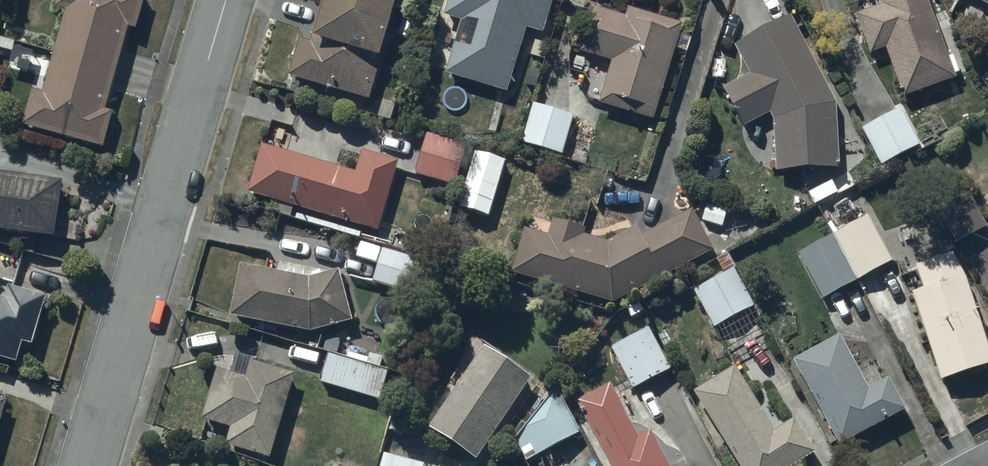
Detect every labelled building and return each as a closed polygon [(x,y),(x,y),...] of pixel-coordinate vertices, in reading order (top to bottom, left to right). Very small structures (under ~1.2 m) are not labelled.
[(56,7),(65,9),(43,95),(32,93),(23,127),(107,148),(116,113),(109,111),(130,28),(138,30),(146,0),(58,0),(56,7)] [(316,43),(301,39),(290,78),(369,100),(397,0),(328,0),(316,43)] [(447,16),(463,20),(447,76),(510,93),(528,29),(544,33),(553,0),(452,0),(447,16)] [(856,14),(869,54),(886,48),(902,98),(956,80),(930,0),(884,0),(885,4),(856,14)] [(627,18),(596,8),(583,52),(613,62),(600,104),(654,121),(684,24),(630,8),(627,18)] [(791,18),(736,47),(751,75),(725,89),(746,128),(770,115),(774,122),(775,172),(838,168),(836,102),(791,18)] [(578,120),(536,106),(523,143),(565,158),(578,120)] [(899,109),(862,129),(881,166),(919,146),(899,109)] [(468,146),(429,135),(417,176),(456,187),(468,146)] [(398,161),(363,152),(357,172),(263,147),(250,195),(379,230),(398,161)] [(507,162),(477,153),(460,207),(490,216),(507,162)] [(56,236),(62,180),(0,173),(0,230),(56,236)] [(936,209),(955,244),(985,227),(966,192),(936,209)] [(708,204),(702,224),(722,231),(729,210),(708,204)] [(587,231),(552,221),(548,237),(526,230),(513,275),(616,305),(716,255),(694,211),(643,237),(639,230),(609,245),(585,238),(587,231)] [(832,237),(856,280),(891,260),(867,218),(832,237)] [(856,280),(832,237),(800,255),(824,298),(856,280)] [(430,264),(362,244),(358,259),(379,266),(375,282),(421,296),(430,264)] [(916,269),(924,292),(912,296),(944,382),(987,365),(987,347),(953,255),(916,269)] [(310,280),(242,267),(233,317),(313,333),(355,322),(342,272),(310,280)] [(734,269),(696,290),(717,329),(756,308),(734,269)] [(17,367),(24,343),(32,346),(47,299),(9,287),(4,301),(0,300),(0,361),(17,367)] [(650,329),(610,350),(632,391),(672,370),(650,329)] [(842,341),(797,363),(839,446),(906,413),(889,380),(867,391),(842,341)] [(533,380),(485,348),(431,430),(479,462),(533,380)] [(295,376),(253,363),(254,359),(238,354),(231,377),(218,373),(204,421),(233,430),(228,447),(271,459),(295,376)] [(389,372),(330,354),(321,385),(380,402),(389,372)] [(696,393),(740,465),(797,465),(817,454),(797,422),(777,434),(737,368),(696,393)] [(577,404),(612,465),(670,465),(652,432),(640,439),(610,385),(577,404)] [(561,386),(516,440),(527,462),(584,435),(561,386)] [(386,456),(383,465),(425,465),(386,456)]
